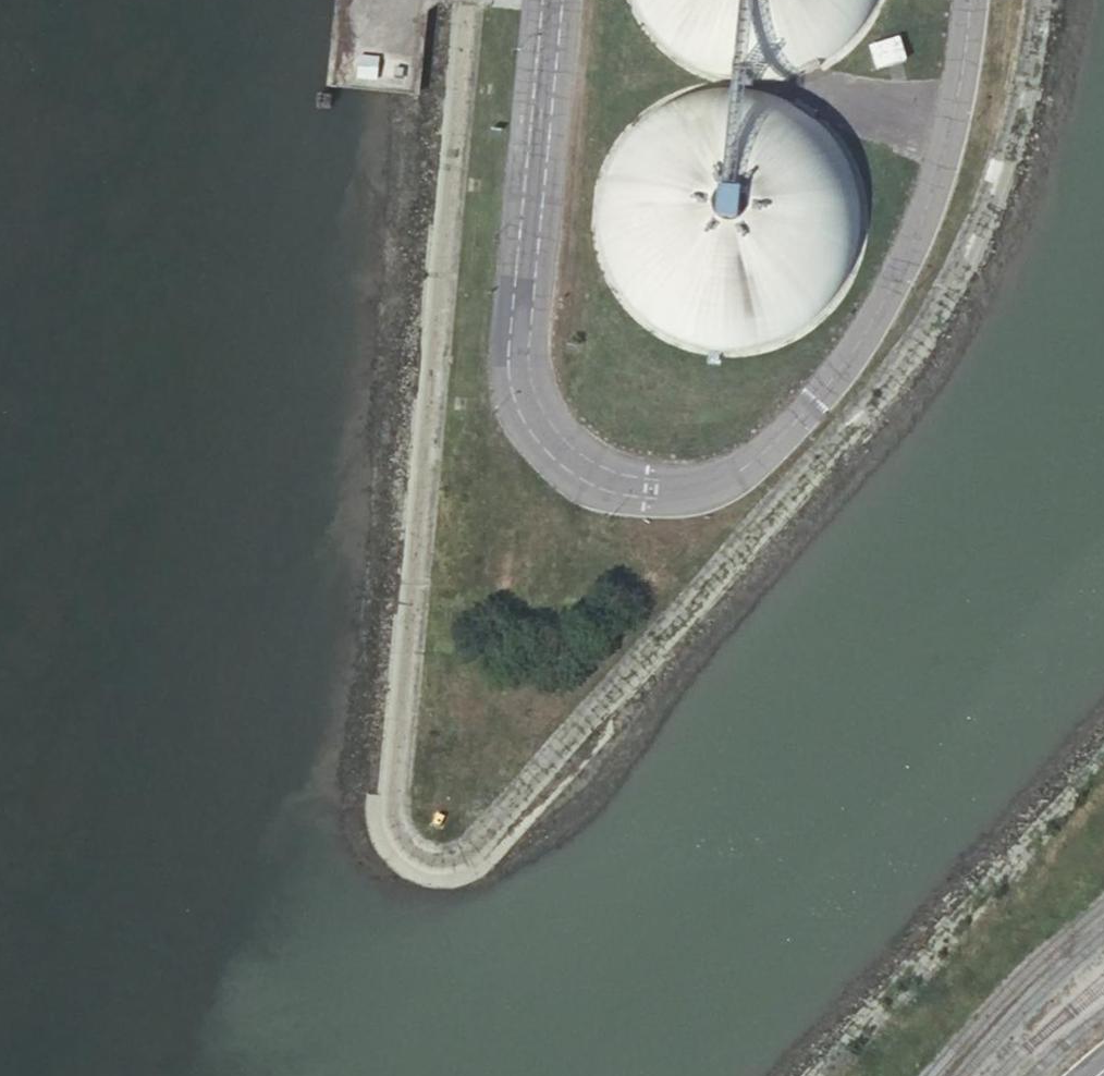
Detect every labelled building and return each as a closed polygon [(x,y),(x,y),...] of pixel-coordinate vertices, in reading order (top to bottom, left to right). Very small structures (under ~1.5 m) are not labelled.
[(633,8),(642,25),(652,40),(665,53),(680,65),(696,74),(713,81),(730,85),(749,87),(767,87),(785,84),(803,78),(819,71),(835,60),(849,48),(861,34),(874,12),(879,0),(630,0),(633,8)] [(872,63),(900,61),(898,41),(871,43),(872,63)] [(733,92),(719,93),(710,94),(691,99),(674,106),(658,115),(643,126),(630,140),(618,155),(609,171),(603,189),(599,207),(597,226),(599,245),(602,263),(609,281),(617,298),(628,313),(641,327),(656,338),(672,348),(690,355),(708,360),(726,362),(745,361),(764,358),(782,352),(799,344),(814,334),(840,307),(851,291),(858,273),(865,247),(867,228),(866,209),(862,191),(856,173),(847,157),(836,141),(823,128),(808,116),(792,107),(775,99),(757,95),(733,92)]
